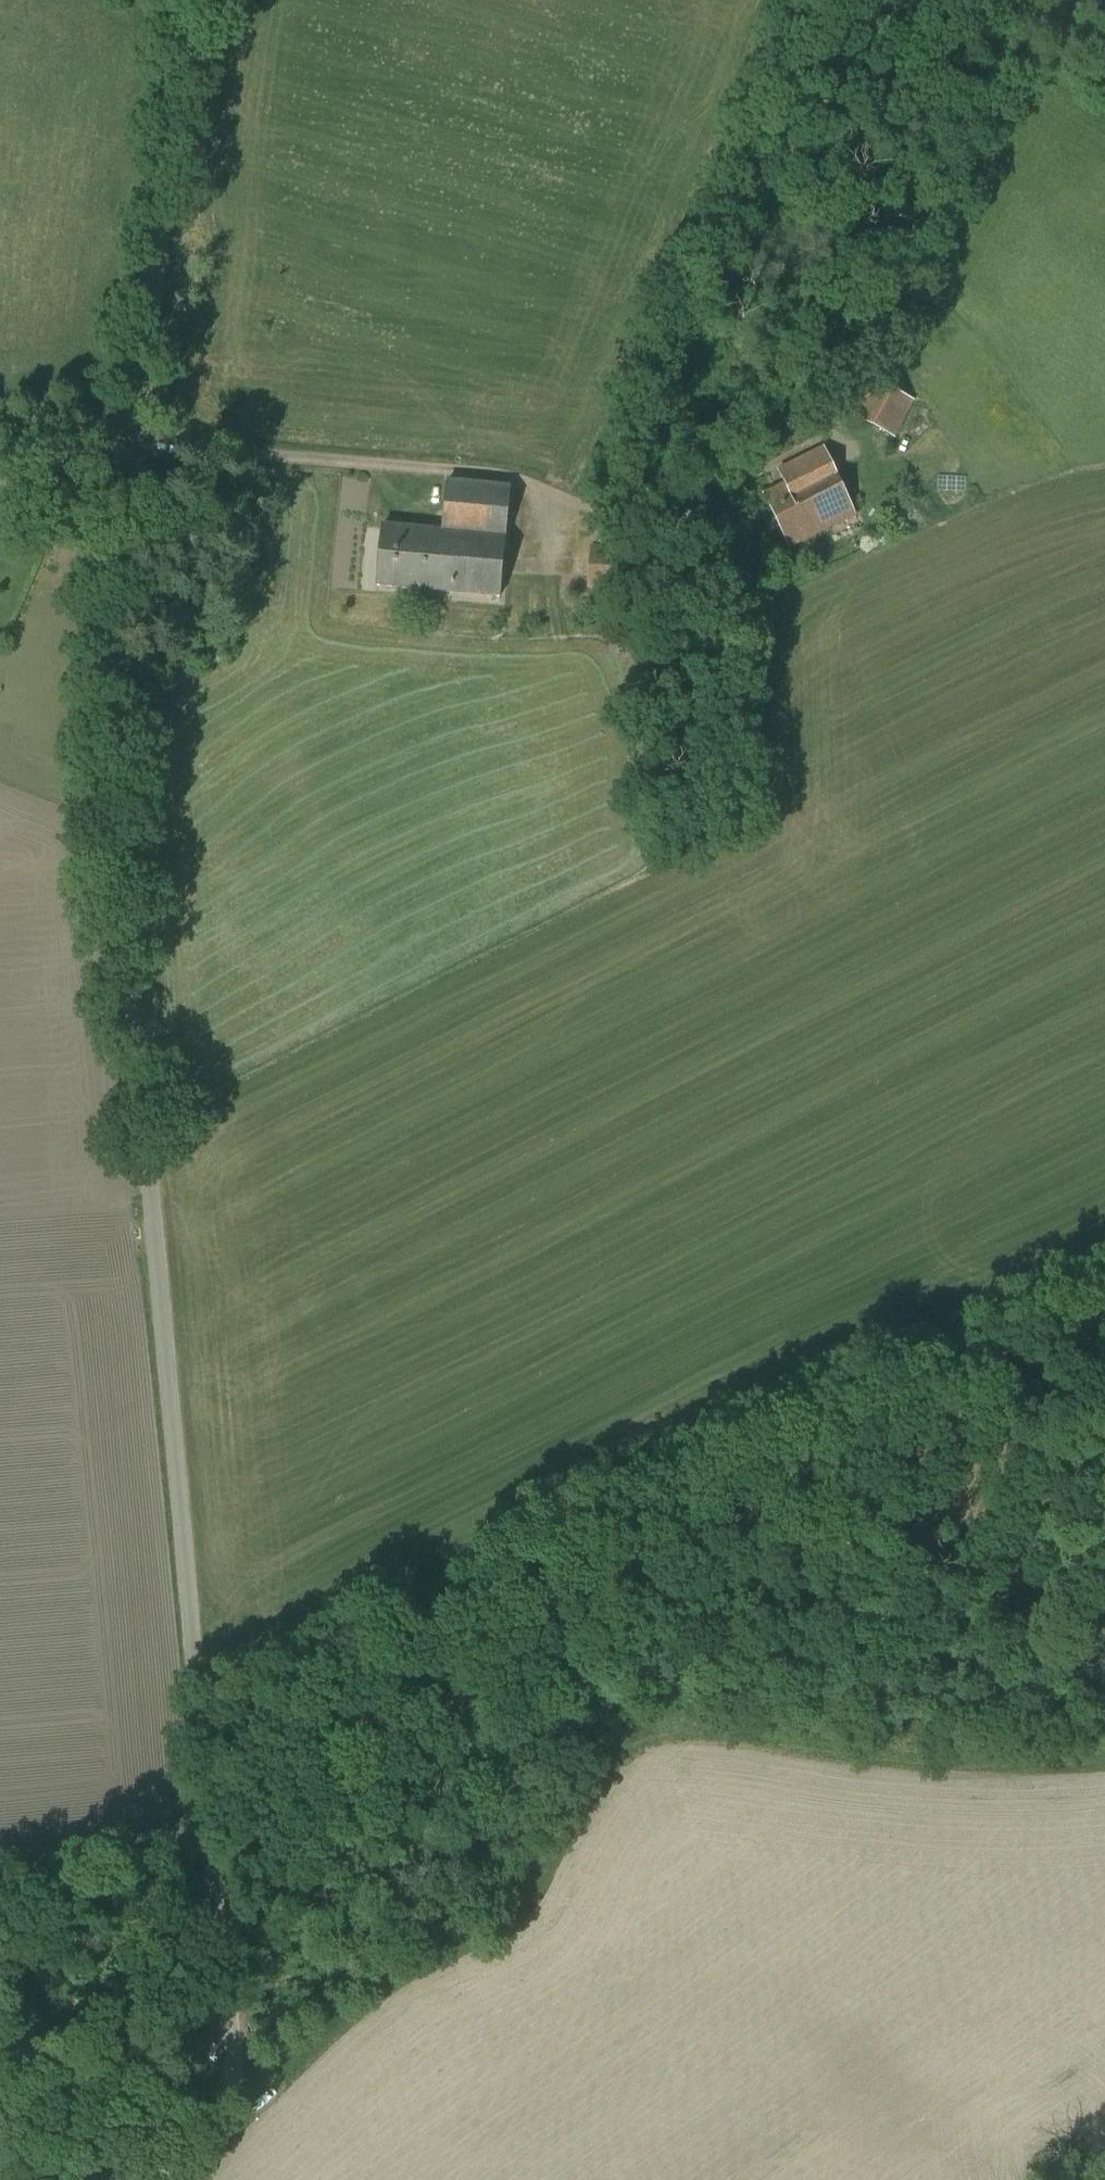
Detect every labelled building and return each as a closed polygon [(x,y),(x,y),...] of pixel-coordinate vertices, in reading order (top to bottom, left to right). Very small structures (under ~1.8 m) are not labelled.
[(871,378),(851,415),(895,438),(914,400),(871,378)] [(783,485),(763,495),(788,548),(856,515),(824,450),(777,473),(783,485)] [(442,530),(383,525),(377,586),(500,598),(511,487),(447,481),(442,530)] [(44,501),(34,499),(32,510),(42,512),(44,501)]
